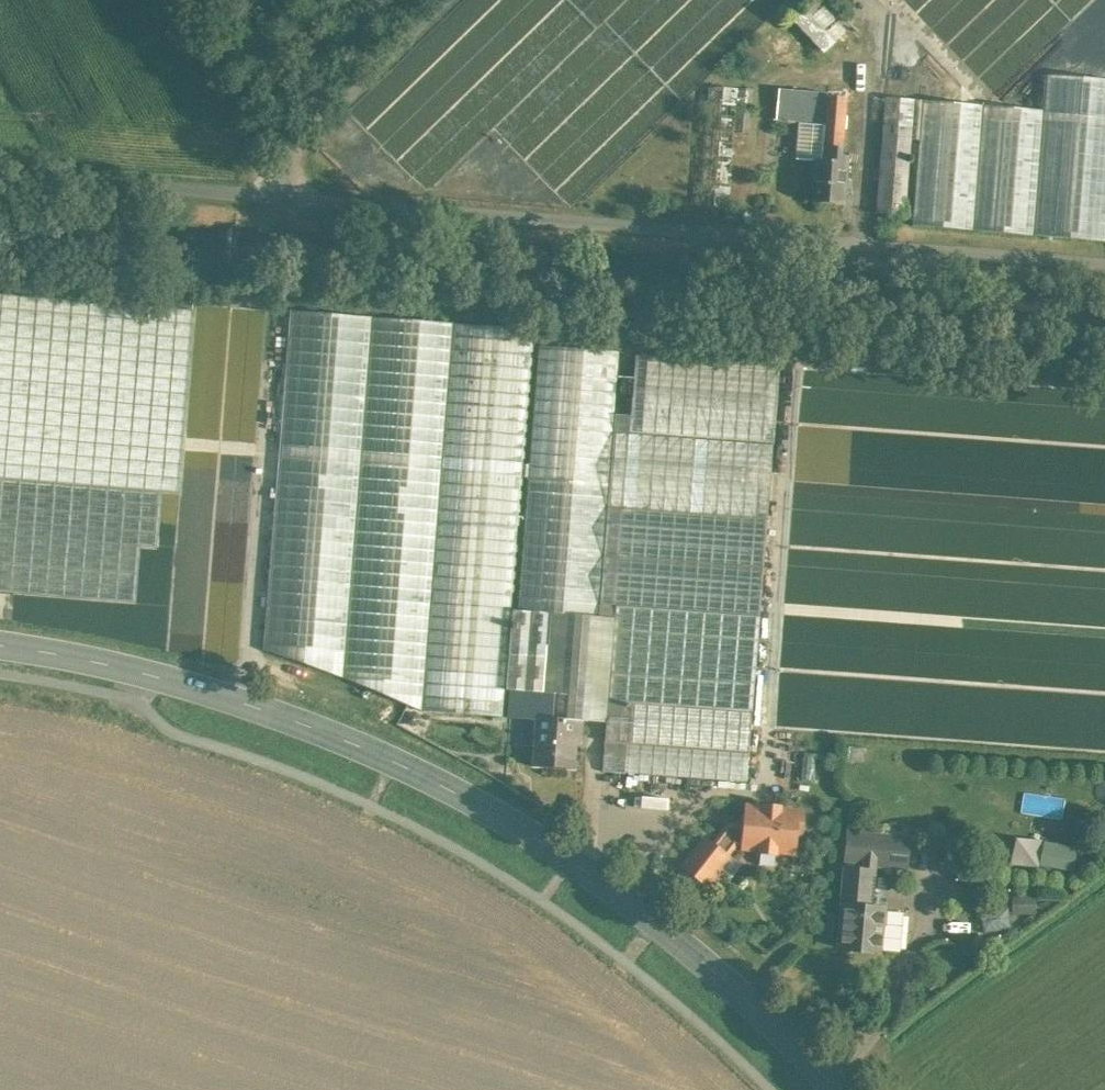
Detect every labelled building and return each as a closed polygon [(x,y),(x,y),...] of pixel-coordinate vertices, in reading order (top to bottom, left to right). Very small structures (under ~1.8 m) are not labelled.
[(796,22),(825,53),(849,31),(820,0),(796,22)] [(992,94),(1072,17),(931,18),(931,31),(992,94)] [(914,100),(911,139),(919,140),(912,225),(1104,241),(1104,79),(1048,75),(1045,110),(914,100)] [(737,88),(709,86),(699,209),(728,211),(737,88)] [(827,96),(779,92),(777,121),(799,123),(824,126),(827,96)] [(846,98),(827,96),(824,126),(824,131),(843,133),(846,98)] [(914,100),(885,98),(876,213),(905,215),(909,162),(913,163),(914,156),(910,155),(911,139),(914,100)] [(814,160),(821,161),(824,131),(824,126),(799,123),(796,158),(814,160)] [(843,133),(824,131),(821,161),(814,160),(811,202),(844,204),(848,157),(841,156),(843,133)] [(0,294),(0,478),(161,491),(179,493),(193,310),(0,294)] [(371,317),(290,311),(263,649),(342,677),(371,317)] [(453,323),(371,317),(342,677),(422,711),(453,323)] [(532,330),(453,323),(422,711),(502,716),(504,690),(506,669),(521,477),(522,464),(532,330)] [(538,346),(612,351),(613,338),(539,332),(538,346)] [(515,643),(516,643),(547,645),(547,646),(548,646),(550,614),(598,617),(613,414),(618,352),(612,351),(538,346),(529,464),(528,477),(517,623),(512,622),(512,629),(516,629),(515,643)] [(780,364),(635,353),(631,415),(629,433),(774,444),(780,364)] [(598,617),(550,614),(548,646),(547,646),(543,692),(565,694),(564,720),(581,721),(606,722),(608,706),(608,700),(615,611),(616,604),(623,514),(624,506),(628,446),(629,433),(631,415),(613,414),(598,617)] [(773,457),(628,446),(624,506),(768,517),(773,457)] [(0,478),(0,591),(135,602),(139,546),(157,547),(161,491),(0,478)] [(767,525),(623,514),(616,604),(760,614),(767,525)] [(760,622),(615,611),(608,700),(752,711),(760,622)] [(547,645),(516,643),(514,669),(512,690),(512,691),(541,693),(541,692),(543,692),(547,646),(547,645)] [(514,669),(506,669),(504,690),(512,690),(514,669)] [(512,691),(511,691),(510,717),(539,719),(536,766),(533,765),(533,766),(575,768),(577,735),(580,735),(581,721),(564,720),(565,694),(543,692),(541,692),(541,693),(512,691)] [(629,708),(608,706),(606,722),(603,771),(625,773),(627,743),(627,737),(629,708)] [(752,717),(629,708),(627,737),(749,746),(752,717)] [(749,752),(627,743),(625,773),(747,782),(749,752)] [(728,825),(712,844),(727,855),(736,843),(743,844),(743,847),(760,849),(759,864),(774,866),(776,850),(794,852),(796,833),(801,834),(803,812),(746,807),(744,826),(728,825)] [(1042,808),(1031,849),(1052,855),(1063,814),(1042,808)] [(907,839),(868,835),(868,836),(849,835),(847,860),(865,862),(864,872),(873,873),(874,864),(904,867),(907,839)] [(705,839),(683,867),(706,885),(728,857),(727,855),(712,844),(705,839)] [(864,872),(845,870),(841,910),(844,911),(840,947),(895,953),(900,949),(903,916),(899,911),(870,908),(873,873),(864,872)] [(1012,895),(1012,913),(1037,912),(1036,894),(1012,895)] [(984,915),(985,927),(1010,925),(1009,913),(984,915)]
